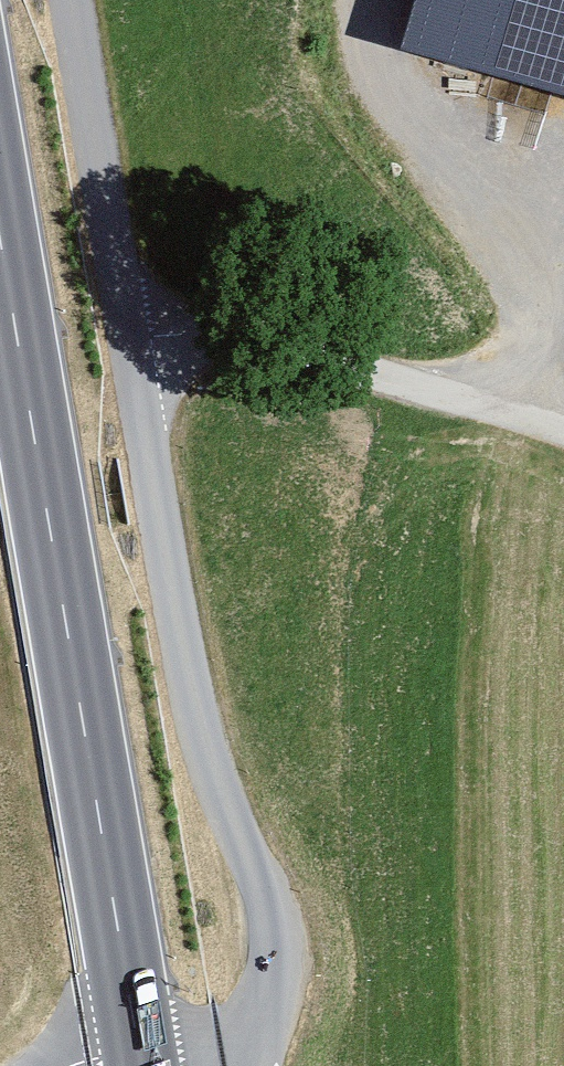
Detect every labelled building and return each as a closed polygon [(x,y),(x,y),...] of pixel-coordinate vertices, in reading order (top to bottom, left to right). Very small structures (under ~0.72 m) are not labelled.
[(390,42),(563,94),(563,0),(403,0),(390,42)]
